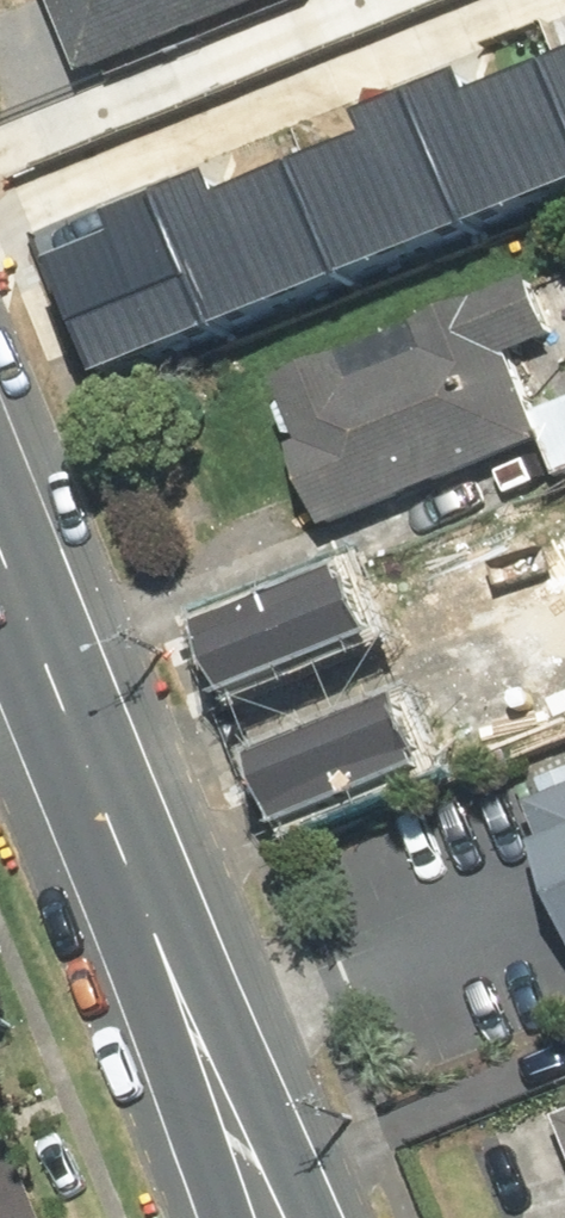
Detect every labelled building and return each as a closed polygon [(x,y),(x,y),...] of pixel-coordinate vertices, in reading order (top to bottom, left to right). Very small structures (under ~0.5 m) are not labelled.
[(78,73),(262,0),(49,0),(78,73)] [(540,67),(564,126),(564,57),(540,67)] [(409,96),(460,223),(564,183),(564,126),(540,67),(470,99),(461,76),(409,96)] [(364,131),(280,167),(326,277),(460,223),(409,96),(358,117),(364,131)] [(206,165),(156,186),(212,321),(326,277),(280,167),(218,195),(206,165)] [(122,239),(56,265),(98,367),(212,321),(156,186),(109,206),(122,239)] [(302,451),(336,533),(556,442),(522,360),(564,343),(564,335),(542,279),(287,384),(313,447),(302,451)] [(198,617),(225,681),(353,628),(325,563),(198,617)] [(250,747),(278,811),(405,757),(378,693),(250,747)] [(535,808),(564,883),(564,796),(535,808)] [(0,1093),(0,1217),(49,1217),(0,1093)]
